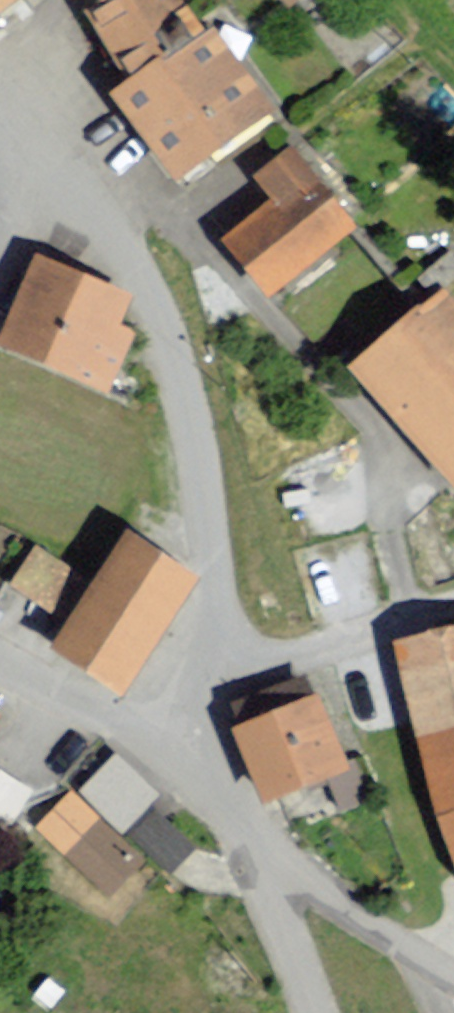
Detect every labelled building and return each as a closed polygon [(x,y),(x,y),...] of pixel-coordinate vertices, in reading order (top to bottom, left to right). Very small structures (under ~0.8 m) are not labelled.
[(22,0),(0,0),(0,17),(22,0)] [(107,9),(88,21),(131,89),(206,35),(180,0),(101,0),(107,9)] [(286,11),(300,0),(278,0),(286,11)] [(114,101),(174,184),(279,110),(219,26),(206,35),(131,89),(114,101)] [(225,245),(268,300),(352,236),(292,158),(253,188),(271,210),(225,245)] [(39,264),(2,349),(110,395),(135,337),(117,330),(129,302),(39,264)] [(453,490),(453,308),(442,295),(349,373),(453,490)] [(129,540),(51,658),(117,701),(195,583),(129,540)] [(436,814),(453,807),(453,634),(398,650),(436,814)] [(235,732),(267,808),(345,775),(314,700),(235,732)] [(87,783),(175,865),(209,828),(121,747),(87,783)] [(23,813),(38,777),(0,761),(0,803),(23,813)] [(76,781),(37,822),(112,893),(151,852),(76,781)]
